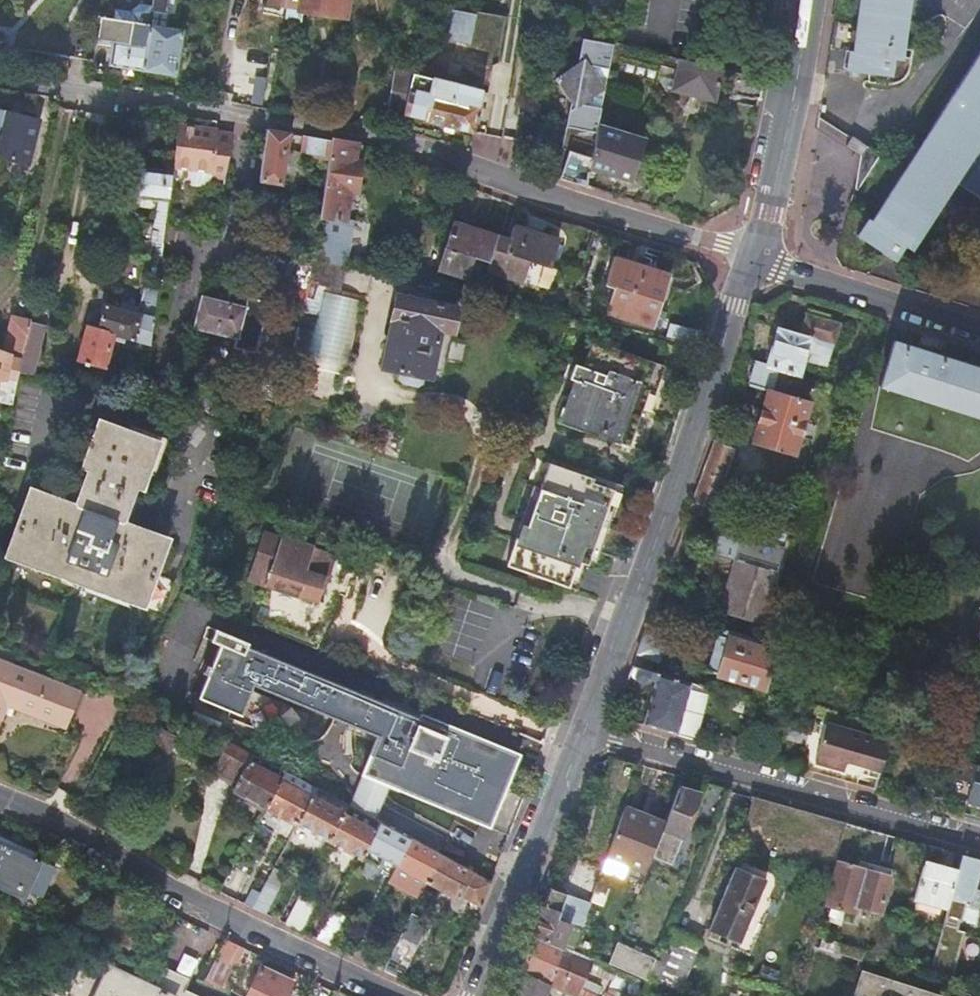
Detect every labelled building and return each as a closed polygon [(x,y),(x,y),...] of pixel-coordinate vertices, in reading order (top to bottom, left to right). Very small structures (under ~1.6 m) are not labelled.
[(165,29),(168,13),(173,14),(175,0),(152,0),(151,8),(148,26),(165,29)] [(284,21),(301,23),(303,12),(346,17),(348,0),(288,0),(287,7),(284,21)] [(589,16),(614,19),(617,0),(591,0),(589,16)] [(615,23),(642,27),(646,0),(618,0),(615,23)] [(854,52),(850,51),(847,69),(846,68),(846,71),(889,77),(890,75),(888,74),(890,60),(900,61),(900,59),(897,57),(905,0),(861,0),(854,52)] [(109,66),(140,71),(148,26),(151,8),(138,6),(130,13),(128,23),(99,19),(99,21),(96,44),(96,46),(112,48),(109,66)] [(476,15),(444,9),(439,37),(471,43),(476,15)] [(165,29),(148,26),(140,71),(175,77),(182,32),(165,29)] [(596,127),(612,43),(587,39),(581,43),(579,54),(577,62),(554,78),(569,102),(567,113),(574,114),(571,129),(588,132),(587,143),(593,144),(596,127)] [(914,248),(913,247),(979,138),(979,53),(873,222),(870,220),(861,234),(860,233),(858,236),(896,260),(897,258),(896,257),(903,245),(912,251),(914,248)] [(723,71),(703,66),(679,60),(670,93),(714,104),(723,71)] [(425,121),(471,133),(482,92),(394,70),(388,110),(425,119),(425,121)] [(759,103),(764,81),(736,75),(731,97),(759,103)] [(574,114),(567,113),(560,150),(567,151),(591,155),(593,144),(587,143),(588,132),(571,129),(574,114)] [(2,159),(26,165),(37,123),(0,114),(0,159),(2,159)] [(210,177),(224,180),(231,137),(217,135),(217,132),(177,127),(172,167),(210,172),(210,177)] [(591,155),(567,151),(559,179),(585,188),(588,168),(629,180),(642,140),(596,127),(593,144),(591,155)] [(267,131),(258,183),(281,188),(290,135),(267,131)] [(327,161),(330,142),(303,138),(300,156),(327,161)] [(355,189),(361,148),(330,142),(327,161),(313,259),(312,261),(344,267),(351,218),(343,217),(348,188),(355,189)] [(133,253),(160,257),(164,229),(170,175),(135,170),(132,196),(157,200),(153,224),(137,221),(133,253)] [(508,242),(452,225),(437,272),(468,281),(474,260),(488,265),(486,271),(522,283),(529,263),(549,269),(557,243),(512,229),(508,242)] [(312,261),(311,269),(321,271),(319,282),(332,285),(336,265),(312,261)] [(667,277),(613,261),(604,287),(614,289),(606,314),(651,328),(667,277)] [(317,285),(307,282),(303,297),(313,300),(317,285)] [(362,302),(322,292),(305,366),(316,369),(311,385),(329,390),(334,373),(344,377),(362,302)] [(242,307),(200,297),(192,329),(235,339),(232,349),(254,355),(267,303),(245,297),(242,307)] [(456,310),(397,298),(382,368),(400,372),(398,380),(402,385),(417,389),(423,385),(424,377),(428,378),(430,372),(438,331),(451,334),(456,310)] [(138,315),(152,319),(154,303),(139,300),(138,309),(138,315)] [(112,337),(148,346),(152,319),(138,315),(138,309),(120,304),(119,310),(103,305),(98,332),(86,328),(77,363),(104,369),(112,337)] [(768,368),(800,377),(805,361),(827,367),(841,322),(828,319),(829,314),(809,308),(801,334),(780,328),(769,365),(768,368)] [(16,380),(18,375),(18,373),(26,337),(28,326),(9,321),(2,354),(0,354),(0,378),(3,378),(3,377),(16,380)] [(451,334),(438,331),(430,372),(442,375),(451,334)] [(26,337),(18,373),(31,376),(40,340),(26,337)] [(582,429),(629,446),(648,392),(645,390),(654,366),(592,343),(583,368),(574,365),(569,380),(578,383),(565,419),(584,425),(582,429)] [(932,354),(918,350),(895,343),(880,388),(979,419),(979,369),(932,354)] [(919,346),(918,350),(932,354),(933,350),(919,346)] [(769,365),(756,362),(750,388),(768,393),(754,444),(795,456),(810,405),(794,400),(800,377),(768,368),(769,365)] [(11,405),(16,380),(3,377),(3,378),(0,378),(0,402),(11,405)] [(158,445),(102,423),(85,468),(91,470),(77,507),(31,489),(7,555),(141,607),(166,541),(122,524),(136,488),(142,490),(158,445)] [(733,451),(713,444),(703,472),(722,479),(733,451)] [(576,562),(586,565),(613,491),(592,483),(593,479),(549,463),(540,487),(534,485),(521,522),(532,526),(527,541),(515,537),(506,564),(567,587),(576,562)] [(722,479),(703,472),(692,502),(711,508),(722,479)] [(280,536),(281,532),(264,525),(262,529),(280,536)] [(285,589),(268,631),(313,650),(349,560),(281,532),(280,536),(262,529),(248,561),(266,568),(261,579),(285,589)] [(782,569),(792,572),(796,556),(791,555),(788,565),(784,564),(782,569)] [(734,560),(719,611),(760,624),(775,571),(734,560)] [(244,572),(261,579),(266,568),(248,561),(244,572)] [(668,633),(647,625),(631,667),(647,672),(652,661),(657,662),(668,633)] [(771,651),(773,643),(721,629),(717,640),(715,640),(706,671),(734,680),(734,681),(763,689),(774,652),(771,651)] [(517,755),(432,719),(419,714),(417,719),(389,707),(245,648),(247,645),(215,631),(210,643),(220,647),(211,669),(205,667),(202,674),(208,676),(199,700),(240,716),(246,702),(256,705),(262,690),(377,737),(361,776),(389,788),(487,828),(517,755)] [(67,716),(77,691),(0,661),(0,690),(67,716)] [(665,676),(687,683),(691,672),(673,666),(672,671),(667,670),(665,676)] [(647,672),(631,667),(624,687),(651,694),(642,725),(695,740),(709,690),(687,683),(665,676),(647,672)] [(67,716),(0,690),(0,718),(5,705),(7,699),(65,721),(67,716)] [(63,727),(65,721),(7,699),(5,705),(63,727)] [(192,710),(187,720),(213,735),(219,725),(192,710)] [(876,779),(885,749),(823,731),(811,772),(847,782),(850,771),(858,774),(876,779)] [(232,790),(265,808),(279,781),(284,772),(228,742),(210,774),(234,786),(232,790)] [(965,763),(960,779),(971,782),(961,814),(979,819),(979,767),(965,763)] [(847,782),(855,784),(858,774),(850,771),(847,782)] [(389,788),(361,776),(348,806),(357,811),(375,821),(389,788)] [(279,781),(265,808),(297,825),(311,798),(279,781)] [(729,790),(706,784),(694,813),(695,814),(693,818),(712,827),(729,790)] [(697,794),(679,787),(660,831),(649,858),(668,865),(678,840),(697,794)] [(845,822),(753,796),(737,853),(829,879),(845,822)] [(329,842),(343,815),(311,798),(297,825),(329,842)] [(329,842),(360,859),(374,832),(379,823),(375,821),(357,811),(348,806),(343,815),(329,842)] [(623,806),(604,858),(640,873),(662,821),(623,806)] [(396,867),(410,839),(379,823),(374,832),(360,859),(377,868),(382,860),(396,867)] [(14,893),(17,887),(39,897),(53,866),(30,856),(33,850),(0,836),(0,887),(14,893)] [(422,892),(427,883),(441,856),(440,855),(410,839),(396,867),(388,883),(405,892),(409,885),(422,892)] [(928,970),(947,976),(961,931),(954,929),(957,920),(959,920),(964,903),(967,904),(968,902),(970,903),(979,868),(979,859),(962,854),(956,875),(946,908),(928,970)] [(479,908),(491,882),(470,871),(441,856),(427,883),(458,899),(459,897),(479,908)] [(836,859),(823,905),(830,907),(826,921),(839,924),(843,910),(854,914),(855,907),(879,914),(890,875),(836,859)] [(922,865),(913,899),(946,908),(956,875),(922,865)] [(731,866),(717,905),(750,915),(763,878),(731,866)] [(274,869),(253,909),(266,916),(287,875),(274,869)] [(409,885),(405,892),(419,900),(422,892),(409,885)] [(549,887),(532,935),(559,947),(559,945),(568,923),(557,919),(565,893),(549,887)] [(974,889),(970,903),(968,902),(967,904),(964,903),(959,920),(974,924),(979,904),(979,891),(974,889)] [(557,919),(568,923),(577,897),(565,893),(557,919)] [(750,915),(717,905),(708,931),(739,942),(750,915)] [(317,940),(331,946),(346,918),(333,911),(317,940)] [(384,971),(402,980),(428,924),(411,916),(384,971)] [(381,929),(369,922),(351,956),(365,962),(381,929)] [(550,986),(577,995),(596,995),(599,989),(583,982),(589,968),(592,960),(569,950),(559,945),(559,947),(532,935),(516,971),(550,986)] [(237,945),(224,939),(214,959),(227,965),(237,945)] [(851,946),(834,941),(831,951),(848,957),(851,946)] [(614,944),(605,966),(645,983),(654,962),(614,944)] [(862,950),(851,946),(848,957),(859,960),(862,950)] [(188,986),(167,975),(157,995),(152,993),(70,955),(51,995),(190,995),(185,993),(188,986)] [(227,965),(214,959),(204,980),(219,987),(230,967),(227,965)] [(645,983),(605,966),(597,962),(594,969),(597,974),(612,981),(606,995),(639,995),(645,983)] [(259,968),(246,995),(248,995),(289,995),(285,994),(291,983),(259,968)] [(167,975),(188,986),(190,981),(164,969),(152,993),(157,995),(167,975)] [(516,971),(506,995),(546,995),(550,986),(516,971)] [(860,971),(853,995),(943,995),(931,992),(860,971)]
